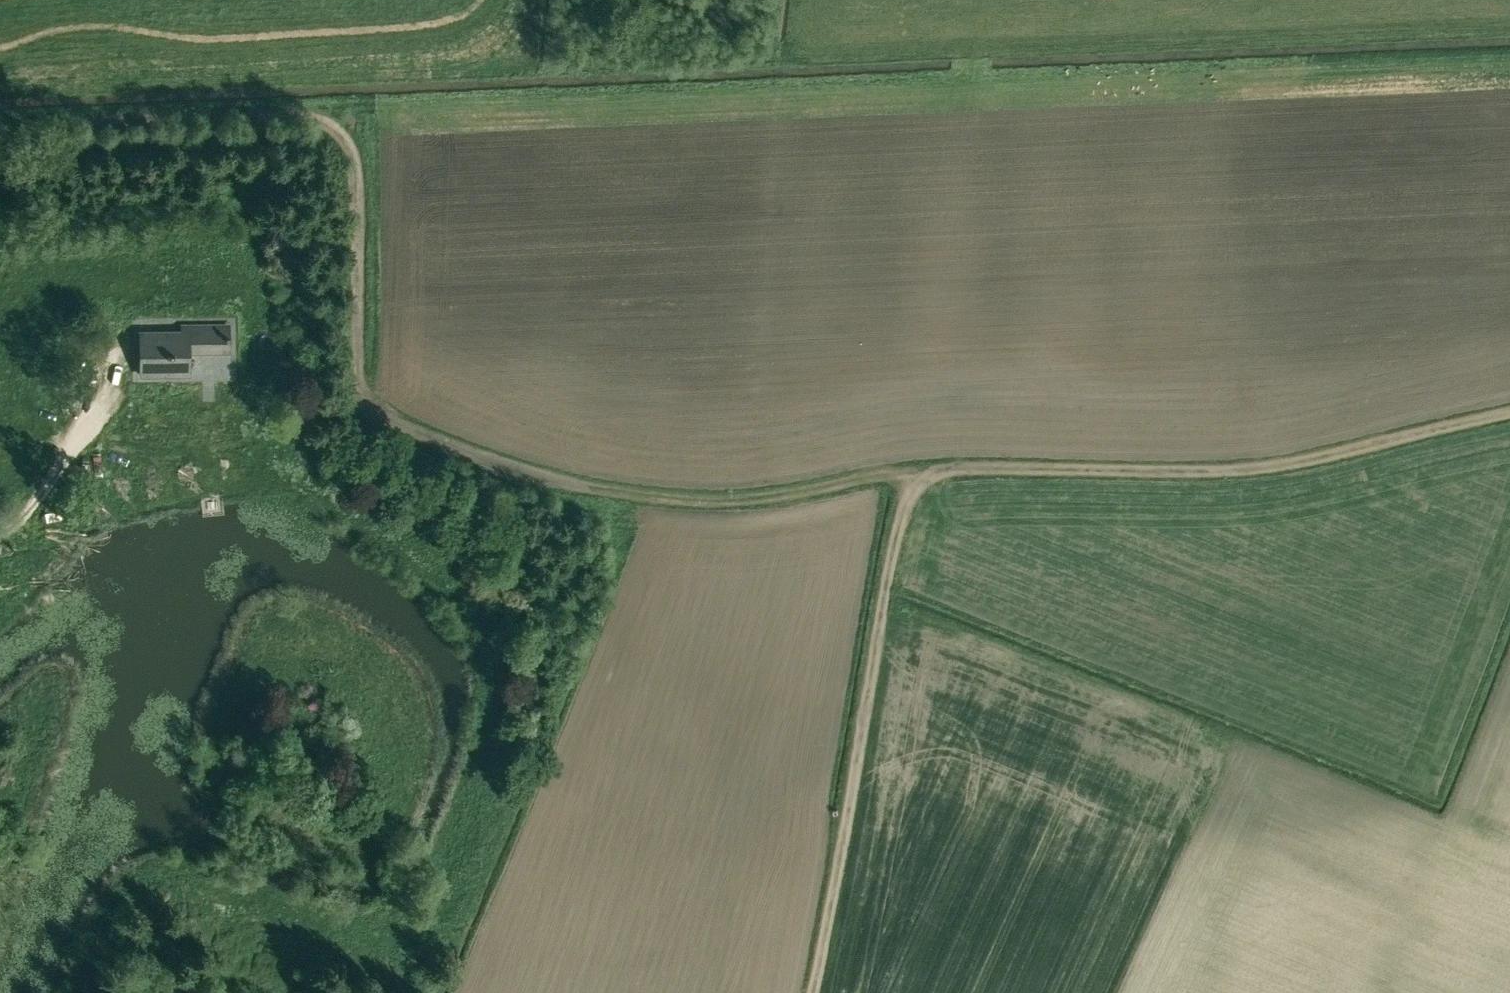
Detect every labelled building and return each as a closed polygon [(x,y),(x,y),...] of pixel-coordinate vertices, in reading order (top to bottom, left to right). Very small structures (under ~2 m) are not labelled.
[(228,326),(182,326),(182,332),(140,333),(141,375),(189,374),(188,352),(229,352),(228,326)]
